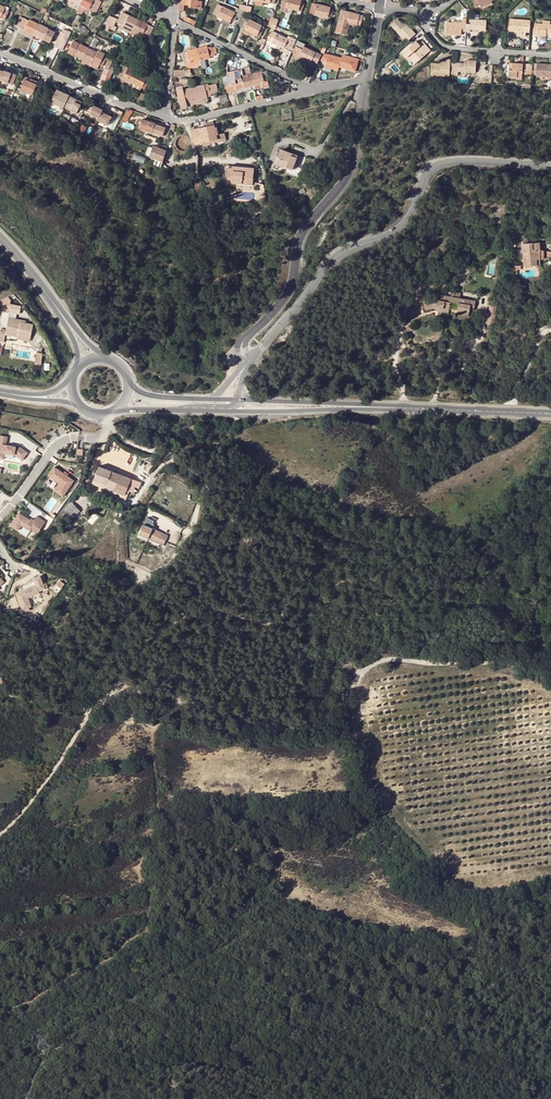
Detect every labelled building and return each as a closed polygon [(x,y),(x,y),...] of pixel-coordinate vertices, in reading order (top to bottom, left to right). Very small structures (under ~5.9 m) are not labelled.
[(78,10),(82,0),(71,0),(68,5),(78,10)] [(98,0),(82,0),(78,10),(76,12),(78,14),(81,9),(83,10),(85,6),(93,10),(92,11),(102,16),(108,4),(103,2),(104,1),(103,0),(99,0),(98,0)] [(198,0),(181,0),(181,4),(180,3),(180,10),(184,11),(184,4),(190,5),(195,5),(195,7),(202,8),(202,1),(198,1),(198,0)] [(294,0),(282,0),(280,10),(286,11),(287,7),(292,8),(294,0)] [(302,0),(294,0),(292,8),(298,10),(302,11),(305,1),(302,0)] [(312,3),(310,13),(328,18),(329,15),(331,15),(333,11),(330,10),(331,7),(312,3)] [(240,18),(244,10),(241,9),(240,10),(237,8),(235,12),(218,4),(213,13),(223,18),(230,22),(232,19),(234,20),(236,16),(240,18)] [(6,8),(0,5),(0,18),(1,18),(1,17),(5,18),(9,10),(8,10),(9,8),(6,6),(6,8)] [(81,9),(78,14),(82,15),(84,11),(88,14),(90,11),(92,11),(93,10),(85,6),(83,10),(81,9)] [(348,23),(362,27),(364,20),(365,16),(342,11),(336,32),(348,35),(349,30),(347,29),(347,27),(348,23)] [(124,26),(122,29),(132,33),(138,20),(123,12),(118,23),(120,24),(124,26)] [(25,30),(34,34),(39,24),(30,19),(29,21),(20,16),(16,25),(21,28),(22,27),(25,29),(25,30)] [(110,26),(109,29),(115,32),(117,27),(115,26),(118,19),(110,16),(106,24),(110,26)] [(249,31),(253,33),(260,36),(265,27),(243,16),(238,26),(249,31)] [(462,28),(466,28),(467,23),(467,18),(462,18),(462,21),(462,23),(452,22),(447,22),(446,34),(453,34),(461,35),(462,28)] [(407,24),(405,26),(402,23),(398,19),(391,25),(403,39),(406,37),(408,40),(416,33),(407,24)] [(467,23),(466,28),(466,31),(470,32),(470,29),(486,30),(486,20),(471,19),(471,23),(467,23)] [(509,30),(517,31),(525,32),(530,32),(531,20),(510,19),(509,30)] [(138,20),(132,33),(141,38),(143,35),(149,38),(154,27),(138,20)] [(547,32),(549,32),(550,32),(550,24),(550,21),(543,20),(543,23),(535,23),(534,34),(546,35),(546,34),(547,32)] [(39,24),(34,34),(35,35),(43,39),(44,38),(50,41),(55,32),(39,24)] [(32,39),(34,34),(25,30),(25,29),(22,27),(21,28),(19,33),(22,34),(32,39)] [(58,48),(65,35),(67,30),(64,28),(55,46),(58,48)] [(65,35),(58,48),(62,50),(69,37),(71,32),(67,30),(65,35)] [(268,40),(269,41),(284,48),(289,50),(290,51),(297,37),(290,33),(288,38),(277,33),(272,31),(268,40)] [(283,50),(284,48),(269,41),(268,43),(269,43),(268,45),(276,48),(277,47),(283,50)] [(305,44),(298,41),(293,52),(297,55),(295,59),(309,66),(312,60),(317,63),(322,55),(304,46),(305,44)] [(419,44),(416,46),(413,43),(402,52),(406,57),(408,56),(415,63),(431,50),(422,41),(419,44)] [(83,59),(88,48),(79,44),(79,45),(73,43),(68,52),(68,53),(73,56),(74,54),(83,59)] [(207,48),(207,46),(197,49),(200,60),(210,58),(210,57),(215,55),(214,54),(217,53),(215,47),(211,48),(211,47),(207,48)] [(98,53),(88,48),(83,59),(92,63),(93,62),(99,65),(103,67),(104,63),(101,62),(103,57),(105,54),(99,51),(98,53)] [(281,54),(289,58),(292,52),(290,51),(289,50),(284,48),(283,50),(281,54)] [(196,61),(200,60),(197,49),(187,51),(187,52),(182,53),(185,64),(187,63),(188,68),(197,66),(196,61)] [(210,58),(200,60),(202,70),(208,68),(207,64),(211,63),(210,58)] [(92,63),(83,59),(82,63),(81,63),(90,67),(91,66),(98,69),(99,65),(93,62),(92,63)] [(451,59),(446,59),(446,62),(446,66),(440,66),(440,63),(432,63),(431,75),(449,77),(451,59)] [(458,74),(458,72),(469,72),(475,73),(476,60),(468,59),(468,61),(468,63),(464,62),(454,62),(454,75),(458,76),(458,74)] [(522,73),(532,74),(533,64),(528,64),(528,65),(523,64),(523,63),(512,62),(512,69),(509,69),(508,76),(517,77),(516,79),(522,79),(522,73)] [(536,69),(536,74),(536,76),(550,76),(550,64),(548,64),(548,65),(542,65),(542,63),(535,63),(534,69),(536,69)] [(132,83),(137,72),(122,65),(116,75),(120,77),(132,83)] [(109,69),(109,70),(106,77),(110,79),(115,68),(110,66),(109,69)] [(242,77),(252,74),(250,67),(242,68),(242,69),(234,71),(228,72),(228,75),(226,76),(228,85),(233,84),(234,84),(237,84),(236,79),(238,79),(239,83),(243,82),(242,77)] [(105,80),(106,77),(109,70),(105,68),(101,78),(105,80)] [(252,74),(254,85),(254,86),(262,84),(263,87),(269,86),(267,76),(268,76),(267,71),(252,74)] [(149,78),(137,72),(132,83),(141,87),(142,87),(142,86),(145,87),(149,78)] [(1,73),(0,77),(0,84),(10,87),(13,77),(1,73)] [(239,83),(237,84),(234,84),(236,89),(254,85),(252,74),(242,77),(243,82),(239,83)] [(130,87),(132,83),(120,77),(118,81),(130,87)] [(19,93),(31,98),(35,87),(28,84),(23,82),(19,93)] [(132,83),(130,87),(139,92),(141,87),(132,83)] [(208,84),(189,89),(192,100),(208,97),(207,95),(211,95),(210,94),(218,92),(216,84),(209,86),(208,84)] [(188,107),(193,106),(192,100),(189,89),(184,90),(183,88),(177,89),(181,108),(188,107)] [(63,96),(62,98),(54,94),(49,105),(62,111),(68,98),(63,96)] [(208,97),(192,100),(193,105),(209,101),(208,97)] [(80,104),(68,99),(63,111),(75,116),(80,104)] [(88,117),(98,121),(102,113),(92,109),(88,117)] [(102,113),(98,121),(96,124),(106,129),(109,121),(106,119),(103,118),(104,116),(105,115),(102,113)] [(155,123),(142,119),(139,128),(167,137),(170,129),(155,124),(155,123)] [(110,136),(115,126),(110,124),(105,133),(110,136)] [(207,126),(192,129),(195,144),(217,139),(214,125),(207,126)] [(217,139),(218,142),(226,141),(225,133),(217,135),(218,139),(217,139)] [(163,161),(166,151),(158,148),(153,146),(149,157),(154,159),(163,161)] [(280,151),(297,158),(298,155),(281,149),(280,151)] [(297,158),(280,151),(274,168),(278,170),(284,172),(286,167),(292,169),(297,158)] [(134,159),(144,162),(146,157),(135,154),(134,159)] [(227,182),(252,185),(252,183),(254,168),(229,166),(227,182)] [(316,191),(320,184),(314,180),(310,185),(315,188),(314,189),(316,191)] [(537,264),(536,250),(540,250),(540,242),(522,242),(524,265),(537,264)] [(536,250),(537,264),(540,264),(540,258),(544,258),(544,250),(540,250),(536,250)] [(443,308),(444,307),(449,308),(450,301),(459,303),(458,309),(470,312),(471,305),(475,305),(476,300),(460,297),(461,292),(453,290),(452,296),(441,294),(441,299),(435,298),(435,297),(424,298),(425,310),(430,310),(430,308),(434,308),(434,307),(443,308)] [(2,310),(9,311),(11,300),(9,296),(3,299),(2,310)] [(29,336),(32,324),(20,322),(21,319),(9,317),(6,331),(0,330),(0,341),(4,342),(5,334),(17,337),(18,333),(29,336)] [(15,455),(22,460),(24,457),(28,453),(17,445),(15,447),(5,445),(7,438),(0,436),(0,457),(4,457),(4,453),(11,454),(11,452),(15,453),(15,455)] [(125,495),(130,483),(135,485),(136,480),(99,465),(93,479),(107,485),(109,479),(117,482),(114,491),(125,495)] [(54,491),(62,497),(73,482),(54,468),(48,476),(59,484),(54,491)] [(72,501),(61,511),(72,523),(83,513),(72,501)] [(38,526),(41,528),(45,522),(37,516),(34,520),(33,522),(30,520),(19,512),(10,524),(17,530),(21,524),(29,530),(31,528),(35,531),(38,526)] [(155,521),(148,518),(140,535),(164,546),(169,536),(152,528),(155,521)] [(38,593),(45,590),(40,577),(33,579),(35,584),(35,586),(25,590),(17,593),(23,610),(32,607),(28,599),(39,594),(38,593)]
